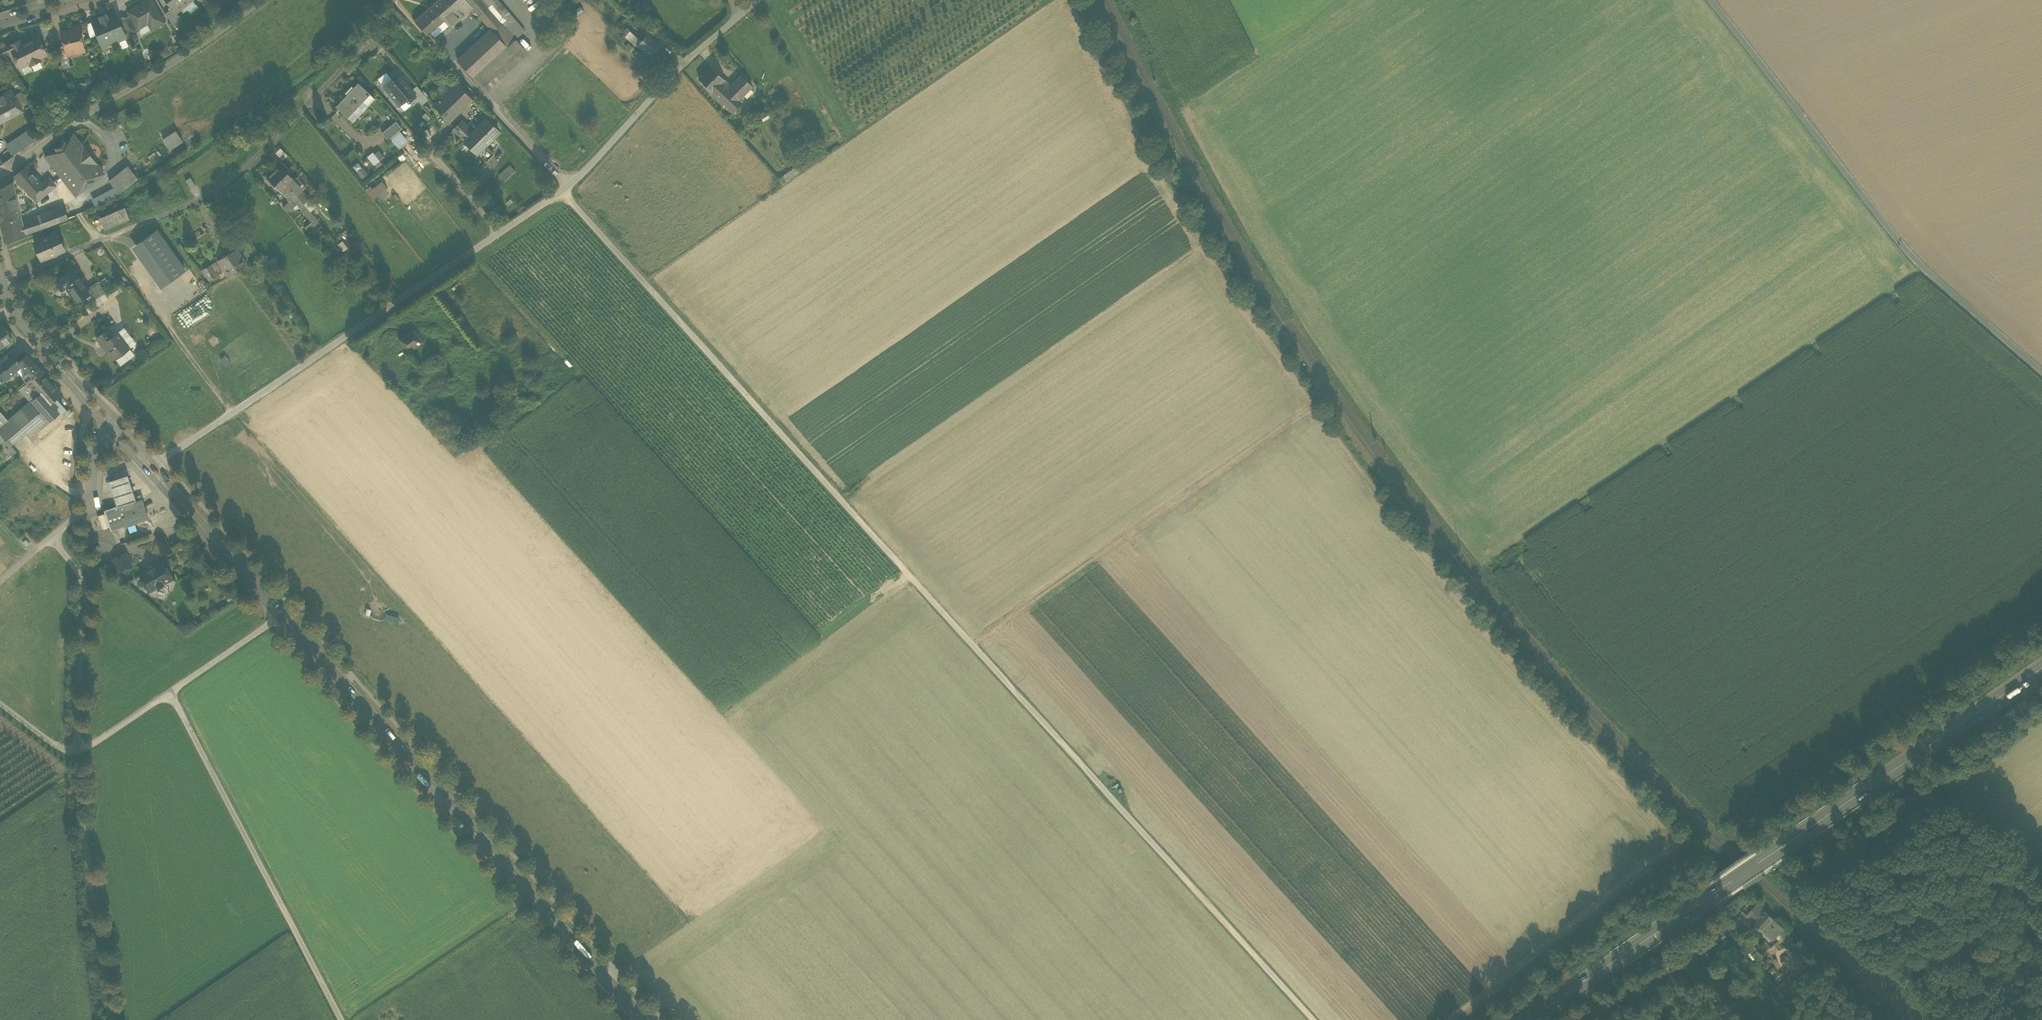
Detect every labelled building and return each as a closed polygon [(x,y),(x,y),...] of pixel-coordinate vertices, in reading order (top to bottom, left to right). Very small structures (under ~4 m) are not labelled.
[(153,28),(164,21),(151,0),(146,0),(128,11),(130,14),(137,26),(138,26),(149,20),(153,28)] [(176,12),(177,12),(191,0),(167,0),(172,7),(176,12)] [(427,34),(443,19),(450,27),(460,18),(446,0),(438,0),(415,21),(427,34)] [(502,23),(482,0),(446,0),(460,18),(472,8),(493,31),(502,23)] [(502,23),(507,28),(516,20),(498,0),(482,0),(502,23)] [(165,13),(175,29),(184,21),(177,12),(176,12),(172,7),(171,7),(172,8),(165,13)] [(102,40),(110,43),(110,41),(115,39),(116,42),(126,38),(125,35),(118,19),(115,11),(92,21),(98,34),(100,33),(103,38),(102,40)] [(130,14),(125,18),(124,18),(131,33),(130,33),(131,34),(140,29),(138,26),(137,26),(130,14)] [(125,35),(130,33),(131,33),(124,18),(125,18),(124,16),(118,19),(125,35)] [(516,20),(507,28),(516,39),(525,31),(516,20)] [(507,47),(516,39),(507,28),(502,23),(493,31),(507,47)] [(64,45),(67,53),(76,51),(75,47),(83,45),(80,33),(82,30),(81,27),(78,25),(74,26),(72,29),(61,32),(64,45)] [(474,78),(507,47),(493,31),(459,62),(474,78)] [(637,47),(639,45),(638,45),(641,41),(629,31),(625,36),(637,47)] [(647,34),(641,41),(638,45),(639,45),(650,56),(660,46),(647,34)] [(16,65),(20,67),(29,62),(31,65),(41,60),(39,57),(47,54),(38,36),(21,44),(20,40),(1,49),(4,55),(14,51),(16,56),(16,57),(14,61),(16,65)] [(528,52),(516,39),(507,47),(474,78),(486,91),(528,52)] [(629,42),(625,46),(630,52),(634,48),(629,42)] [(57,47),(61,60),(69,58),(67,53),(64,45),(57,47)] [(711,66),(699,79),(718,98),(731,86),(711,66)] [(752,86),(741,75),(731,86),(718,98),(732,112),(741,103),(738,100),(752,86)] [(392,79),(384,86),(399,105),(407,99),(409,101),(415,96),(416,96),(411,90),(400,77),(394,82),(392,79)] [(336,106),(348,117),(371,93),(359,82),(336,106)] [(447,92),(463,109),(474,99),(457,82),(447,92)] [(429,99),(417,85),(411,90),(416,96),(415,96),(422,105),(429,99)] [(14,95),(11,90),(0,96),(0,103),(14,95)] [(434,104),(450,121),(463,109),(447,92),(434,104)] [(377,98),(371,93),(348,117),(354,123),(377,98)] [(23,109),(14,95),(0,103),(0,123),(23,109)] [(464,140),(477,153),(499,132),(486,119),(473,131),(464,140)] [(453,129),(464,140),(473,131),(463,121),(453,129)] [(388,140),(389,139),(399,131),(402,129),(396,122),(382,133),(388,140)] [(30,129),(6,144),(12,154),(36,139),(30,129)] [(183,141),(176,130),(162,139),(164,142),(170,150),(183,141)] [(407,141),(399,131),(389,139),(398,149),(407,141)] [(45,155),(55,167),(82,146),(73,133),(45,155)] [(275,150),(283,160),(289,156),(280,145),(275,150)] [(74,189),(77,193),(103,172),(82,146),(55,167),(72,188),(74,189)] [(488,159),(493,154),(487,146),(481,151),(488,159)] [(367,158),(374,167),(380,162),(373,153),(367,158)] [(358,162),(353,165),(362,177),(367,174),(358,162)] [(273,171),(288,186),(292,182),(294,180),(280,165),(273,171)] [(499,176),(504,180),(515,170),(510,165),(499,176)] [(34,198),(37,198),(55,184),(49,178),(42,184),(26,166),(15,176),(34,198)] [(109,181),(118,193),(137,178),(128,166),(109,181)] [(282,192),(284,190),(288,186),(273,171),(267,177),(282,192)] [(790,178),(786,173),(779,178),(783,183),(790,178)] [(297,176),(294,180),(292,182),(302,192),(307,186),(297,176)] [(367,190),(373,198),(387,187),(381,180),(367,190)] [(302,192),(292,182),(288,186),(300,198),(304,203),(309,199),(302,192)] [(5,241),(23,234),(22,223),(12,183),(0,189),(0,216),(5,241)] [(300,198),(288,186),(284,190),(296,203),(300,207),(304,203),(300,198)] [(282,192),(288,202),(292,207),(296,203),(284,190),(282,192)] [(310,198),(309,199),(304,203),(310,211),(317,206),(310,198)] [(288,211),(292,207),(288,202),(284,206),(288,211)] [(64,206),(55,209),(59,221),(68,218),(64,206)] [(100,217),(105,229),(130,219),(125,206),(100,217)] [(22,223),(23,234),(59,221),(55,209),(36,216),(37,218),(22,223)] [(137,244),(165,284),(185,269),(157,230),(137,244)] [(34,242),(42,259),(66,249),(58,232),(34,242)] [(235,239),(237,244),(248,237),(245,232),(235,239)] [(160,287),(165,284),(137,244),(132,248),(160,287)] [(219,261),(228,276),(235,272),(247,264),(238,249),(219,261)] [(201,270),(208,282),(216,277),(208,265),(201,270)] [(72,294),(77,302),(89,294),(90,294),(86,288),(73,268),(60,276),(60,277),(56,280),(62,289),(67,286),(72,294)] [(89,294),(94,300),(105,293),(97,281),(86,288),(90,294),(89,294)] [(12,340),(2,324),(0,326),(0,347),(12,340)] [(115,358),(129,347),(118,332),(114,335),(109,328),(96,338),(102,345),(104,343),(115,358)] [(399,338),(408,352),(423,342),(414,328),(399,338)] [(133,352),(129,347),(115,358),(119,362),(121,363),(132,354),(133,352)] [(11,358),(7,353),(0,359),(0,368),(11,358)] [(27,354),(18,362),(21,365),(27,372),(23,376),(28,382),(42,370),(27,354)] [(21,365),(18,362),(14,356),(11,358),(0,368),(0,377),(3,381),(21,365)] [(28,383),(39,395),(47,405),(50,402),(56,397),(61,392),(42,370),(28,382),(28,383)] [(21,389),(31,401),(39,395),(28,383),(21,389)] [(52,405),(50,402),(47,405),(39,395),(31,401),(13,417),(24,430),(32,439),(37,435),(34,432),(49,419),(49,420),(59,412),(52,405)] [(8,421),(0,412),(0,429),(8,421)] [(8,421),(0,429),(0,432),(9,443),(24,430),(13,417),(8,421)] [(109,481),(117,506),(135,500),(127,475),(109,481)] [(104,510),(106,515),(109,524),(111,530),(147,518),(141,500),(134,502),(133,500),(131,493),(116,499),(118,506),(117,506),(104,510)] [(106,515),(98,517),(101,527),(109,524),(106,515)] [(156,540),(163,551),(169,547),(163,536),(156,540)] [(125,552),(113,559),(120,571),(132,565),(125,552)] [(140,574),(148,591),(172,580),(163,563),(140,574)] [(208,565),(196,570),(199,576),(211,571),(208,565)] [(1764,926),(1768,930),(1776,921),(1765,911),(1764,913),(1756,906),(1750,913),(1757,920),(1755,922),(1762,928),(1764,926)] [(1768,930),(1782,943),(1791,934),(1776,921),(1768,930)] [(1744,949),(1755,966),(1765,960),(1754,943),(1744,949)]
